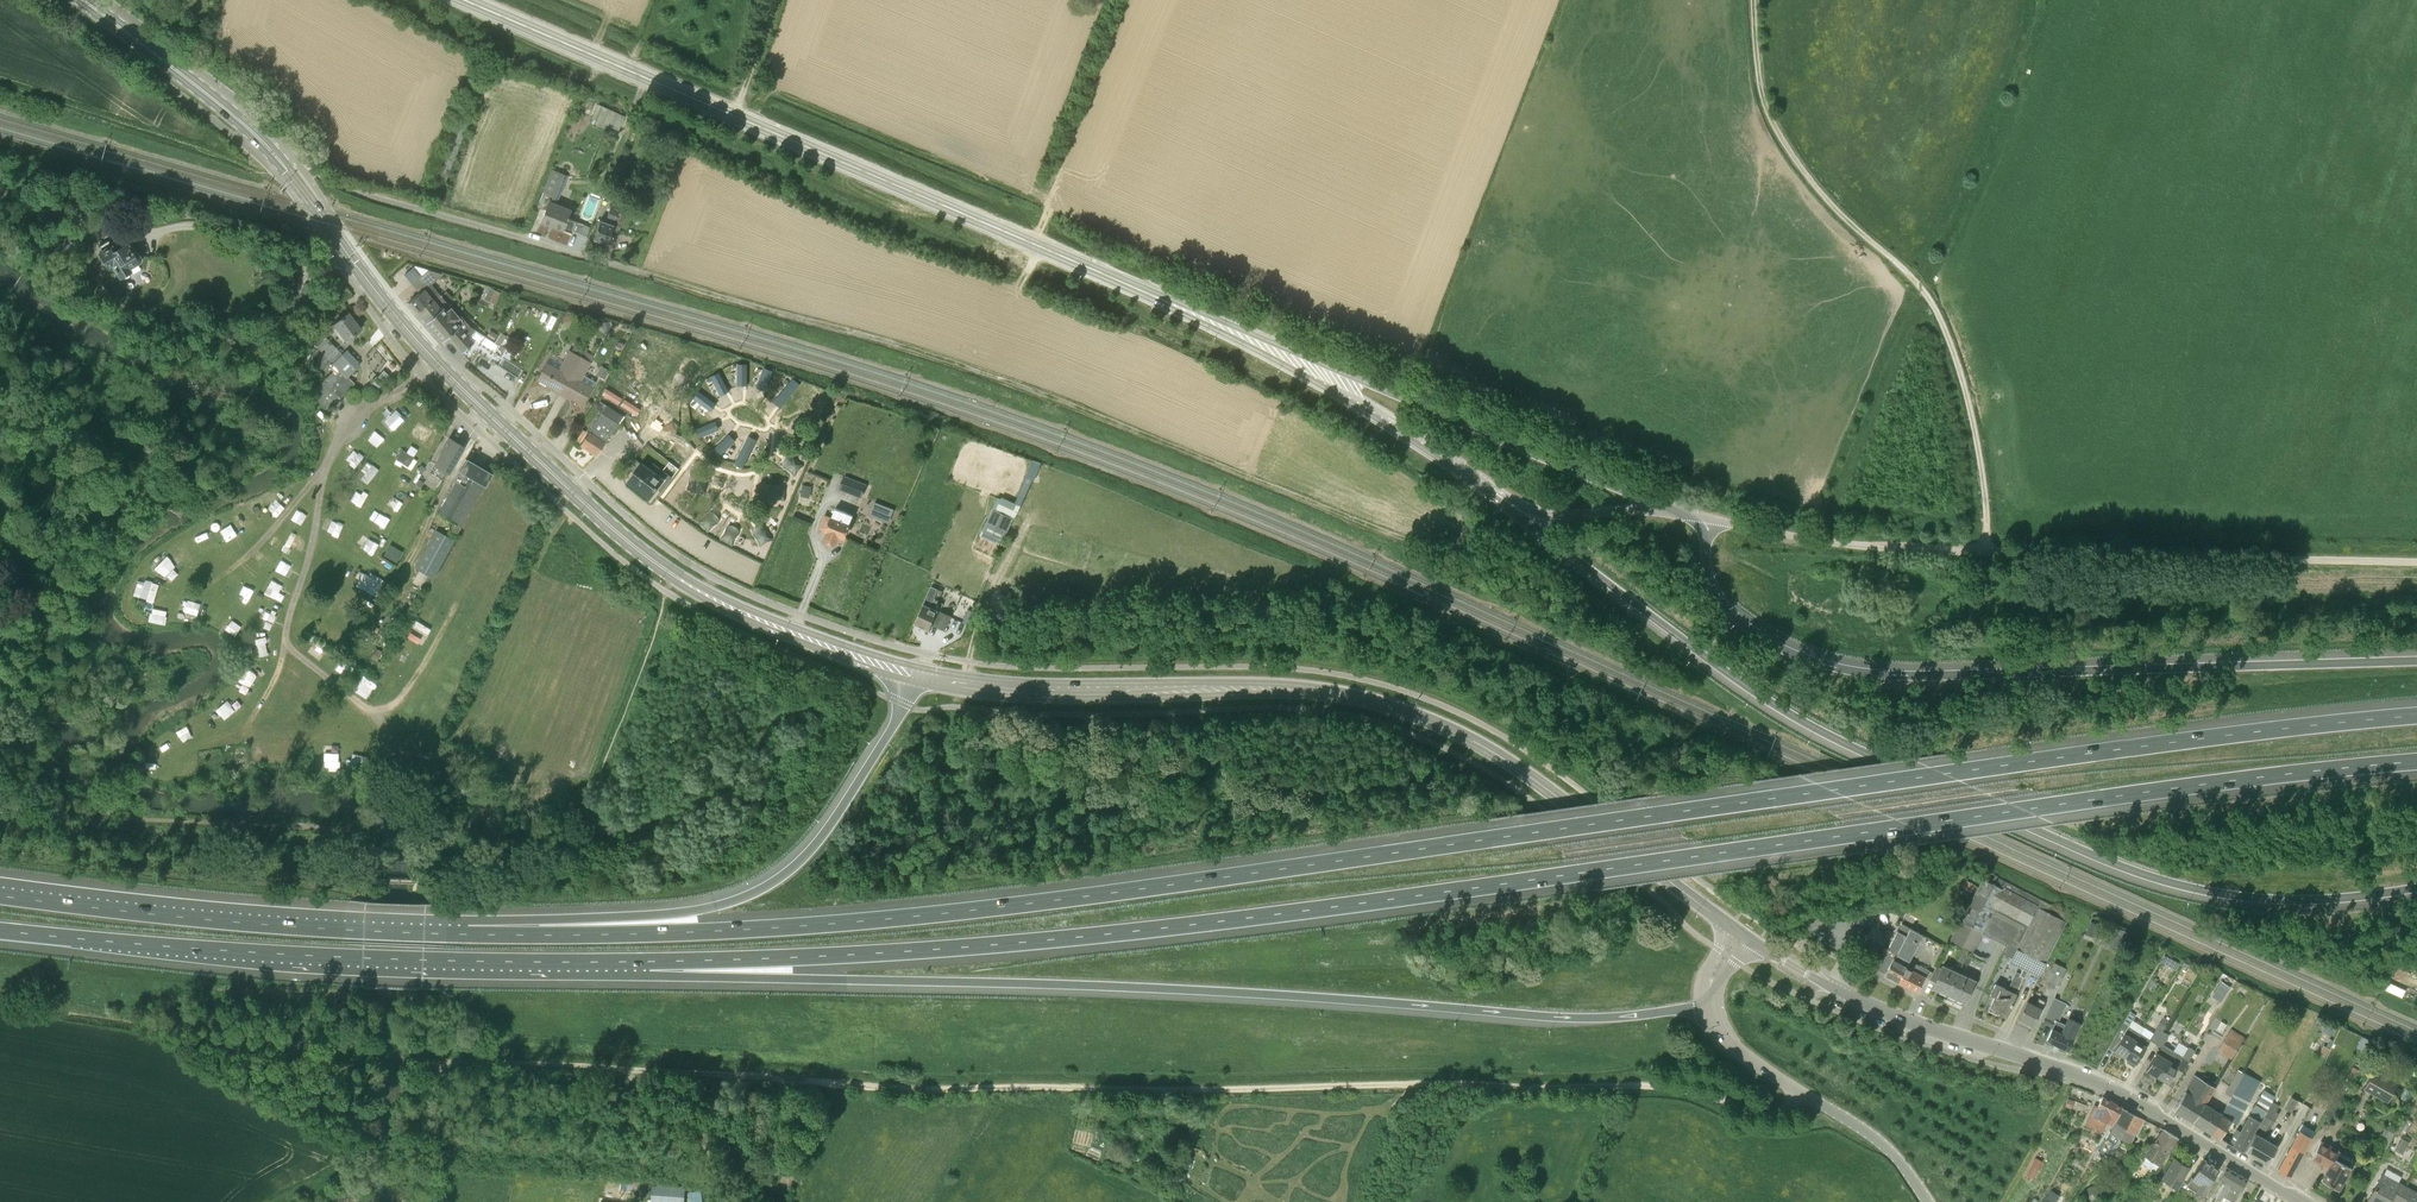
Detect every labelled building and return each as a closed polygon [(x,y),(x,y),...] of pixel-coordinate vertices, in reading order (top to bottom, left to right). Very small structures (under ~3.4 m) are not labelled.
[(617,129),(623,116),(604,107),(598,121),(617,129)] [(554,196),(563,174),(552,170),(537,207),(546,210),(541,221),(561,230),(570,210),(561,206),(560,206),(551,202),(553,196),(554,196)] [(625,214),(618,212),(619,210),(615,208),(616,205),(611,204),(608,212),(601,210),(598,219),(599,220),(593,239),(597,240),(597,242),(601,243),(603,242),(607,244),(611,231),(618,233),(625,214)] [(59,251),(78,247),(75,231),(55,236),(59,251)] [(141,258),(130,240),(127,242),(115,249),(112,243),(97,251),(108,269),(112,267),(119,279),(132,271),(131,268),(141,263),(141,258)] [(402,275),(410,284),(420,275),(412,266),(402,275)] [(437,299),(441,296),(446,291),(442,286),(436,291),(430,284),(442,273),(427,269),(420,275),(410,284),(419,293),(408,302),(416,312),(431,299),(428,297),(432,293),(437,299)] [(496,305),(501,293),(490,288),(485,300),(496,305)] [(437,299),(432,293),(428,297),(431,299),(416,312),(425,323),(441,310),(439,308),(446,302),(441,296),(437,299)] [(470,327),(449,302),(447,303),(446,302),(439,308),(441,310),(425,323),(435,334),(439,331),(445,338),(448,336),(463,353),(475,342),(465,331),(470,327)] [(344,340),(352,334),(360,329),(348,313),(332,324),(344,340)] [(342,355),(322,333),(314,344),(321,351),(314,357),(316,359),(316,360),(326,370),(329,368),(333,371),(310,393),(325,411),(353,385),(354,382),(347,376),(355,368),(354,367),(358,364),(358,361),(347,350),(342,355)] [(248,351),(259,350),(257,338),(246,340),(248,351)] [(560,392),(579,356),(569,350),(558,368),(547,362),(537,379),(560,392)] [(590,362),(593,356),(584,352),(582,357),(579,356),(560,392),(566,396),(565,399),(566,399),(567,397),(583,406),(593,387),(581,381),(591,362),(590,362)] [(748,384),(748,363),(738,363),(738,384),(748,384)] [(766,389),(774,370),(764,367),(757,386),(766,389)] [(376,394),(390,375),(383,369),(368,388),(376,394)] [(729,390),(719,371),(711,376),(720,394),(729,390)] [(794,378),(775,399),(783,405),(801,384),(794,378)] [(716,402),(699,391),(694,399),(711,410),(716,402)] [(397,408),(385,420),(394,430),(407,418),(397,408)] [(596,456),(618,424),(601,412),(580,445),(596,456)] [(773,416),(772,424),(791,426),(792,418),(773,416)] [(717,420),(697,427),(701,436),(720,430),(717,420)] [(413,432),(426,442),(434,432),(420,422),(413,432)] [(816,432),(800,425),(796,433),(812,440),(816,432)] [(376,429),(369,438),(379,447),(386,438),(376,429)] [(727,433),(713,448),(721,455),(734,440),(727,433)] [(748,436),(735,461),(744,465),(757,441),(748,436)] [(448,472),(460,452),(457,451),(461,444),(449,438),(434,464),(448,472)] [(403,448),(397,457),(412,467),(419,458),(403,448)] [(783,461),(782,466),(795,476),(803,465),(791,455),(785,458),(783,461)] [(485,485),(491,473),(466,459),(454,480),(458,483),(440,514),(445,517),(444,517),(454,523),(449,532),(456,536),(460,526),(484,485),(485,485)] [(650,498),(664,479),(644,463),(629,482),(630,481),(650,497),(649,497),(650,498)] [(708,480),(707,476),(691,473),(689,487),(705,490),(709,484),(708,480)] [(862,498),(867,484),(844,475),(839,489),(862,498)] [(810,505),(815,484),(804,482),(800,503),(810,505)] [(767,495),(768,499),(785,501),(786,488),(770,485),(767,491),(767,495)] [(357,488),(351,501),(363,506),(368,493),(357,488)] [(398,509),(403,502),(395,496),(390,502),(398,509)] [(277,499),(269,508),(278,515),(286,507),(277,499)] [(871,515),(891,521),(895,506),(875,500),(871,515)] [(297,508),(292,519),(303,523),(308,513),(297,508)] [(850,523),(853,515),(835,508),(832,516),(831,516),(830,517),(825,515),(820,528),(829,532),(825,540),(827,540),(827,543),(832,545),(835,543),(835,544),(839,536),(844,538),(850,523)] [(993,508),(983,530),(1004,540),(1014,518),(993,508)] [(713,511),(709,510),(699,523),(710,531),(720,519),(717,513),(713,511)] [(328,517),(323,529),(339,535),(344,523),(328,517)] [(732,525),(727,524),(719,538),(731,545),(739,531),(736,526),(732,525)] [(755,528),(752,531),(758,546),(771,540),(765,525),(758,525),(755,528)] [(440,566),(455,537),(438,528),(422,557),(440,566)] [(363,534),(358,543),(375,552),(380,543),(363,534)] [(172,554),(179,562),(187,557),(180,548),(172,554)] [(398,562),(401,556),(388,549),(385,554),(398,562)] [(163,577),(170,570),(158,557),(151,564),(163,577)] [(282,558),(276,568),(286,574),(292,564),(282,558)] [(365,569),(357,584),(379,597),(388,582),(365,569)] [(146,581),(139,579),(134,595),(155,601),(160,582),(147,578),(146,581)] [(272,578),(265,592),(277,597),(283,583),(272,578)] [(945,630),(952,616),(940,611),(943,603),(939,601),(943,591),(931,586),(923,604),(924,604),(915,623),(921,626),(920,628),(926,630),(927,628),(929,629),(932,624),(945,630)] [(189,598),(186,611),(199,614),(202,600),(189,598)] [(153,606),(150,620),(166,623),(169,610),(153,606)] [(264,618),(275,621),(277,612),(266,608),(264,618)] [(226,628),(236,635),(243,625),(233,618),(226,628)] [(423,645),(433,628),(416,618),(406,636),(423,645)] [(266,658),(268,653),(262,651),(264,643),(251,641),(248,654),(266,658)] [(309,651),(321,659),(328,649),(316,641),(309,651)] [(376,661),(382,651),(376,648),(370,658),(376,661)] [(364,674),(355,690),(367,697),(376,681),(364,674)] [(216,709),(226,719),(237,708),(228,698),(216,709)] [(177,730),(184,741),(194,735),(187,724),(177,730)] [(325,765),(340,765),(340,744),(333,744),(333,750),(325,751),(325,765)] [(248,763),(249,750),(236,750),(236,763),(248,763)] [(207,756),(209,769),(224,767),(222,754),(207,756)] [(1972,951),(1983,932),(2005,944),(2001,952),(2011,957),(2013,958),(2043,900),(2008,882),(1988,870),(1951,940),(1972,951)] [(1976,885),(1966,880),(1963,886),(1972,892),(1976,885)] [(1913,904),(1925,897),(1922,891),(1927,888),(1924,882),(1918,885),(1918,886),(1907,892),(1913,904)] [(2027,971),(2039,977),(2051,952),(2070,914),(2043,900),(2013,958),(2011,957),(2009,962),(2023,968),(2021,973),(2016,971),(2008,989),(1999,985),(1988,1009),(1989,1009),(1991,1006),(1999,1010),(1998,1013),(2006,1017),(2013,1004),(2012,1003),(2027,971)] [(2088,929),(2096,932),(2099,925),(2090,922),(2088,929)] [(1906,935),(1897,931),(1888,949),(1895,953),(1885,974),(1898,980),(1909,959),(1910,960),(1923,935),(1910,928),(1906,935)] [(2123,938),(2113,930),(2104,941),(2114,949),(2123,938)] [(1963,963),(1963,962),(1967,955),(1968,951),(1963,949),(1957,961),(1963,963)] [(1967,955),(1963,962),(1969,964),(1972,957),(1967,955)] [(2178,965),(2164,957),(2160,964),(2174,972),(2178,965)] [(1929,968),(1910,960),(1909,959),(1898,980),(1897,982),(1917,992),(1929,968)] [(2046,979),(2059,985),(2067,968),(2054,962),(2046,979)] [(1935,967),(1929,979),(1935,982),(1933,987),(1946,993),(1957,971),(1943,964),(1940,969),(1935,967)] [(1957,971),(1946,993),(1965,1002),(1969,993),(1972,994),(1978,981),(1976,980),(1977,980),(1957,971)] [(2047,1039),(2069,1050),(2082,1023),(2073,1019),(2070,1026),(2059,1021),(2068,1004),(2054,997),(2043,1021),(2053,1026),(2047,1039)] [(2035,1005),(2027,1001),(2018,1018),(2033,1026),(2045,1001),(2039,998),(2035,1005)] [(2140,1033),(2129,1026),(2136,1015),(2130,1012),(2110,1044),(2111,1045),(2113,1041),(2118,1044),(2114,1050),(2125,1056),(2140,1033)] [(2144,1027),(2140,1033),(2125,1056),(2136,1063),(2150,1040),(2156,1044),(2163,1032),(2162,1031),(2169,1020),(2164,1016),(2154,1033),(2144,1027)] [(2334,1036),(2337,1029),(2327,1024),(2323,1031),(2334,1036)] [(2231,1028),(2217,1050),(2231,1059),(2244,1037),(2231,1028)] [(2163,1032),(2156,1044),(2161,1046),(2146,1069),(2158,1077),(2173,1050),(2163,1044),(2169,1035),(2163,1032)] [(2158,1077),(2168,1083),(2182,1059),(2187,1063),(2195,1051),(2189,1047),(2183,1056),(2173,1050),(2158,1077)] [(2231,1096),(2243,1072),(2238,1069),(2225,1093),(2231,1096)] [(2399,1083),(2375,1069),(2363,1089),(2388,1102),(2399,1083)] [(2265,1110),(2255,1104),(2240,1130),(2236,1128),(2261,1081),(2243,1072),(2231,1096),(2231,1097),(2222,1113),(2213,1131),(2222,1136),(2221,1138),(2229,1142),(2228,1143),(2233,1145),(2243,1151),(2253,1131),(2254,1132),(2265,1110)] [(2350,1072),(2343,1084),(2351,1089),(2358,1077),(2350,1072)] [(2216,1087),(2195,1075),(2174,1109),(2176,1110),(2177,1110),(2183,1114),(2187,1117),(2187,1116),(2192,1119),(2192,1120),(2195,1122),(2203,1107),(2207,1103),(2206,1103),(2216,1087)] [(2346,1098),(2336,1092),(2324,1114),(2334,1119),(2346,1098)] [(2103,1096),(2099,1104),(2098,1106),(2094,1104),(2089,1114),(2085,1123),(2103,1131),(2107,1122),(2113,1125),(2113,1124),(2121,1106),(2103,1096)] [(2291,1112),(2297,1100),(2291,1097),(2285,1108),(2291,1112)] [(2280,1105),(2272,1101),(2271,1101),(2266,1110),(2257,1128),(2265,1132),(2268,1126),(2271,1127),(2279,1113),(2276,1111),(2280,1105)] [(2203,1107),(2195,1122),(2213,1131),(2222,1113),(2207,1103),(2203,1107)] [(2098,1150),(2103,1153),(2106,1155),(2115,1143),(2114,1143),(2118,1137),(2124,1127),(2132,1114),(2123,1107),(2121,1106),(2113,1124),(2113,1125),(2112,1126),(2109,1131),(2110,1131),(2106,1137),(2107,1138),(2098,1150)] [(2132,1114),(2124,1127),(2135,1133),(2137,1135),(2144,1119),(2132,1114)] [(2135,1133),(2124,1127),(2118,1137),(2130,1143),(2134,1134),(2135,1133)] [(2369,1138),(2365,1146),(2375,1151),(2378,1144),(2386,1149),(2392,1138),(2394,1133),(2385,1128),(2377,1142),(2369,1138)] [(2164,1129),(2154,1145),(2167,1154),(2178,1137),(2164,1129)] [(2278,1169),(2290,1176),(2311,1137),(2299,1131),(2278,1169)] [(2255,1133),(2251,1140),(2245,1150),(2268,1163),(2278,1146),(2255,1133)] [(2395,1148),(2403,1153),(2409,1142),(2401,1138),(2395,1148)] [(2322,1180),(2338,1189),(2350,1166),(2335,1158),(2339,1151),(2321,1141),(2311,1159),(2329,1167),(2322,1180)] [(2167,1154),(2154,1145),(2147,1157),(2160,1166),(2167,1154)] [(2038,1169),(2042,1162),(2035,1158),(2031,1165),(2038,1169)] [(2175,1158),(2162,1179),(2176,1188),(2189,1168),(2175,1158)] [(2187,1185),(2203,1194),(2219,1168),(2204,1158),(2187,1185)] [(2234,1201),(2245,1183),(2239,1180),(2241,1176),(2242,1177),(2243,1176),(2226,1166),(2218,1179),(2224,1183),(2215,1197),(2220,1200),(2223,1196),(2234,1201)] [(2393,1201),(2399,1201),(2407,1186),(2383,1173),(2367,1201),(2389,1201),(2390,1200),(2393,1201)] [(640,1192),(640,1181),(628,1180),(627,1191),(640,1192)] [(685,1187),(653,1185),(651,1201),(684,1201),(685,1187)] [(2407,1186),(2399,1201),(2416,1201),(2416,1192),(2407,1186)] [(2058,1193),(2051,1189),(2043,1201),(2053,1201),(2058,1193)] [(701,1190),(688,1192),(690,1201),(703,1201),(701,1190)]
